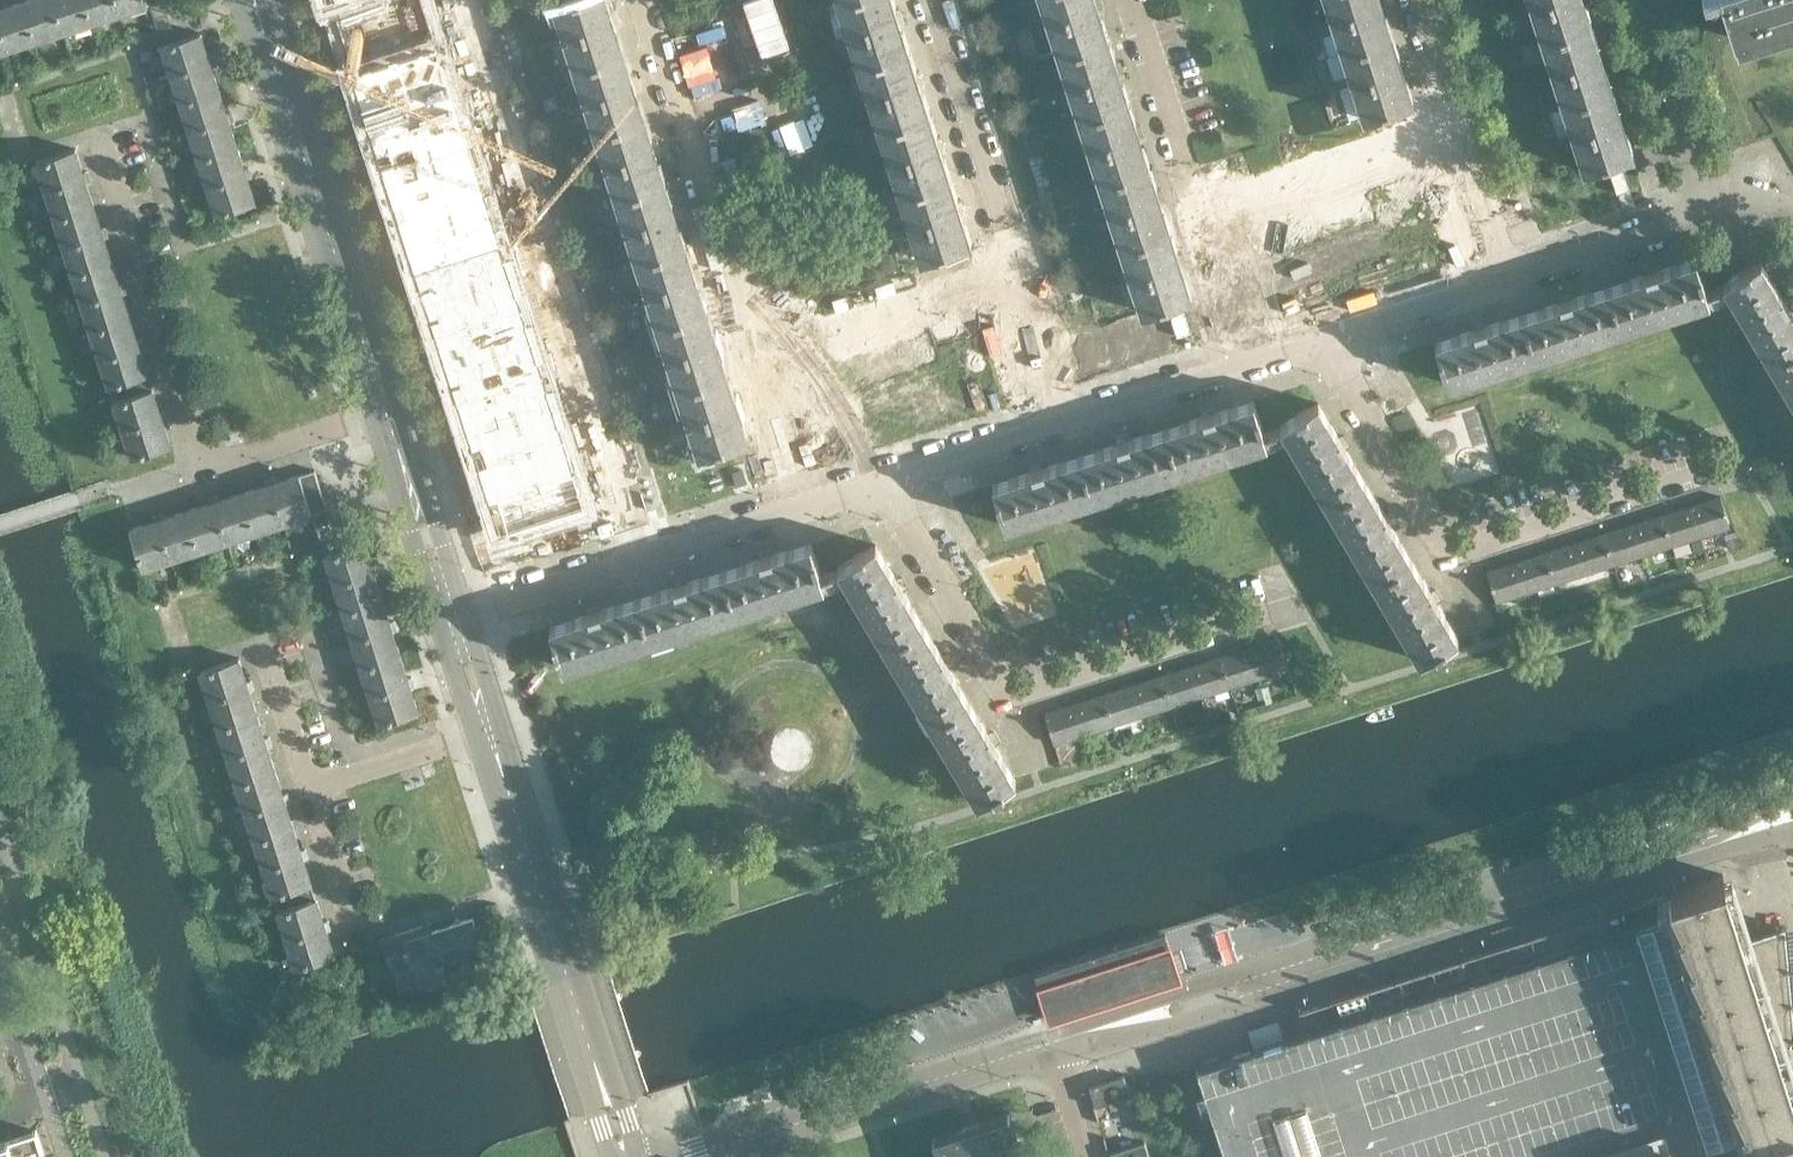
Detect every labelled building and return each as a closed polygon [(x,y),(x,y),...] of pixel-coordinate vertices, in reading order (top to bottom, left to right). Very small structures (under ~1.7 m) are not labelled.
[(23,0),(0,8),(0,50),(35,39),(23,0)] [(85,0),(25,0),(23,0),(35,39),(92,21),(85,0)] [(148,0),(85,0),(92,21),(148,3),(148,0)] [(500,549),(589,520),(422,0),(324,0),(500,549)] [(613,24),(606,0),(556,0),(554,1),(574,66),(622,50),(613,24)] [(897,22),(890,0),(838,0),(858,63),(906,48),(897,22)] [(1097,10),(1093,0),(1041,0),(1058,53),(1105,37),(1097,10)] [(1381,9),(1378,0),(1325,0),(1342,51),(1389,35),(1381,9)] [(1581,0),(1528,0),(1541,38),(1588,23),(1581,0)] [(1734,36),(1792,17),(1792,0),(1722,0),(1734,36)] [(1609,88),(1600,62),(1588,23),(1541,38),(1562,103),(1609,88)] [(218,88),(211,65),(215,63),(212,54),(208,56),(200,31),(176,39),(176,38),(161,43),(180,101),(218,88)] [(1410,101),(1401,73),(1389,35),(1342,51),(1363,116),(1410,101)] [(1126,101),(1117,75),(1105,37),(1058,53),(1078,116),(1126,101)] [(926,112),(918,86),(906,48),(858,63),(879,128),(926,112)] [(642,114),(634,88),(622,50),(574,66),(595,130),(642,114)] [(236,144),(229,121),(233,119),(230,110),(226,112),(218,88),(180,101),(198,157),(236,144)] [(1630,153),(1621,126),(1609,88),(1562,103),(1582,168),(1630,153)] [(1147,165),(1138,139),(1126,101),(1078,116),(1099,180),(1147,165)] [(947,177),(939,151),(926,112),(879,128),(900,192),(947,177)] [(663,179),(654,153),(642,114),(595,130),(616,194),(663,179)] [(255,201),(247,177),(251,175),(248,166),(244,168),(236,144),(198,157),(216,214),(255,201)] [(93,204),(85,181),(90,179),(87,170),(82,172),(75,147),(36,160),(55,217),(93,204)] [(1311,195),(1248,215),(1270,284),(1450,227),(1428,158),(1365,178),(1367,186),(1314,202),(1311,195)] [(1167,230),(1159,204),(1147,165),(1099,180),(1120,245),(1167,230)] [(968,242),(959,215),(947,177),(900,192),(921,258),(968,242)] [(683,243),(675,216),(663,179),(616,194),(636,258),(683,243)] [(111,260),(103,237),(108,236),(105,226),(100,228),(93,204),(55,217),(73,272),(111,260)] [(1188,295),(1179,267),(1167,230),(1120,245),(1141,310),(1188,295)] [(704,307),(695,280),(683,243),(636,258),(657,322),(704,307)] [(1708,299),(1705,290),(1694,258),(1656,270),(1654,265),(1643,268),(1644,274),(1608,286),(1621,327),(1708,299)] [(129,316),(121,293),(126,292),(123,283),(118,284),(111,260),(73,272),(91,329),(129,316)] [(1786,305),(1791,302),(1785,292),(1780,294),(1759,260),(1722,282),(1769,360),(1792,346),(1792,317),(1786,305)] [(1621,327),(1608,286),(1571,298),(1568,292),(1558,296),(1559,302),(1522,313),(1535,354),(1621,327)] [(869,335),(805,355),(827,423),(1008,366),(986,298),(922,318),(924,325),(871,342),(869,335)] [(725,371),(716,345),(704,307),(657,322),(677,387),(725,371)] [(1181,310),(1167,315),(1174,336),(1188,332),(1181,310)] [(1535,354),(1522,313),(1485,325),(1483,320),(1472,323),(1473,329),(1435,341),(1448,382),(1535,354)] [(147,373),(139,349),(144,348),(141,339),(137,340),(129,316),(91,329),(109,385),(147,373)] [(1769,360),(1792,401),(1792,346),(1769,360)] [(746,437),(737,409),(725,371),(677,387),(698,452),(746,437)] [(152,387),(147,373),(109,385),(114,399),(152,387)] [(170,445),(162,420),(167,419),(164,410),(159,411),(152,387),(114,399),(132,457),(170,445)] [(1266,441),(1263,432),(1253,400),(1215,412),(1212,407),(1201,410),(1202,416),(1166,428),(1179,469),(1266,441)] [(1364,481),(1344,447),(1349,444),(1343,434),(1338,436),(1318,402),(1280,424),(1327,503),(1364,481)] [(1179,469),(1166,428),(1129,439),(1126,434),(1116,437),(1117,443),(1080,455),(1093,496),(1179,469)] [(1093,496),(1080,455),(1043,467),(1041,461),(1030,465),(1031,471),(993,483),(1006,524),(1093,496)] [(327,507),(314,469),(299,474),(312,512),(327,507)] [(312,512),(299,474),(275,482),(273,476),(264,479),(266,485),(243,492),(255,530),(312,512)] [(1410,558),(1390,525),(1395,521),(1389,511),(1384,514),(1364,481),(1327,503),(1373,580),(1410,558)] [(255,530),(243,492),(219,499),(217,493),(208,496),(210,502),(186,510),(199,548),(255,530)] [(1730,526),(1720,495),(1690,505),(1700,535),(1730,526)] [(1700,535),(1690,505),(1661,514),(1671,545),(1700,535)] [(199,548),(186,510),(163,517),(161,511),(152,514),(153,520),(130,528),(142,567),(199,548)] [(1671,545),(1661,514),(1632,523),(1642,554),(1671,545)] [(1642,554),(1632,523),(1603,533),(1612,563),(1642,554)] [(1612,563),(1603,533),(1574,542),(1584,573),(1612,563)] [(382,598),(374,574),(380,572),(377,563),(371,565),(363,541),(340,548),(340,547),(325,552),(343,610),(382,598)] [(823,583),(820,574),(810,542),(772,554),(769,549),(759,552),(760,558),(723,570),(736,611),(823,583)] [(1584,573),(1574,542),(1544,551),(1554,582),(1584,573)] [(922,622),(902,589),(907,585),(901,576),(895,578),(875,544),(838,566),(885,644),(922,622)] [(1554,582),(1544,551),(1515,561),(1525,591),(1554,582)] [(1457,636),(1436,602),(1441,598),(1435,589),(1430,591),(1410,558),(1373,580),(1419,658),(1457,636)] [(1525,591),(1515,561),(1486,570),(1496,601),(1525,591)] [(736,611),(723,570),(686,582),(684,576),(673,579),(674,585),(637,597),(651,638),(736,611)] [(651,638),(637,597),(601,609),(598,604),(588,607),(589,613),(550,625),(564,666),(651,638)] [(399,654),(392,630),(398,628),(395,619),(389,621),(382,598),(343,610),(361,666),(399,654)] [(968,700),(948,666),(953,663),(947,653),(941,655),(922,622),(885,644),(931,722),(968,700)] [(1288,668),(1278,637),(1248,647),(1258,677),(1288,668)] [(1258,677),(1248,647),(1219,656),(1229,687),(1258,677)] [(418,710),(410,686),(416,684),(413,675),(407,677),(399,654),(361,666),(379,723),(418,710)] [(257,713),(249,690),(255,688),(252,679),(246,681),(238,656),(200,669),(218,726),(257,713)] [(1229,687),(1219,656),(1190,665),(1200,696),(1229,687)] [(1200,696),(1190,665),(1161,675),(1170,705),(1200,696)] [(1170,705),(1161,675),(1132,684),(1141,714),(1170,705)] [(1141,714),(1132,684),(1102,693),(1112,724),(1141,714)] [(1112,724),(1102,693),(1073,703),(1083,733),(1112,724)] [(1015,778),(994,744),(999,740),(993,730),(987,733),(968,700),(931,722),(977,800),(1015,778)] [(1083,733),(1073,703),(1044,712),(1054,743),(1083,733)] [(275,769),(267,746),(273,744),(270,735),(264,737),(257,713),(218,726),(236,782),(275,769)] [(293,826),(285,802),(291,801),(288,791),(282,793),(275,769),(236,782),(254,838),(293,826)] [(311,882),(303,858),(309,856),(306,847),(300,849),(293,826),(254,838),(273,895),(311,882)] [(1784,925),(1744,938),(1723,873),(1662,893),(1558,926),(1435,965),(1404,975),(1298,1009),(1305,1030),(1293,1034),(1276,1039),(1260,1044),(1196,1065),(1204,1091),(1213,1118),(1225,1156),(1792,1156),(1792,1025),(1784,925)] [(316,896),(311,882),(273,895),(277,909),(316,896)] [(334,954),(326,929),(332,927),(329,918),(323,920),(316,896),(277,909),(296,966),(334,954)] [(445,961),(483,948),(473,917),(424,932),(422,926),(380,939),(390,967),(391,967),(391,966),(410,959),(420,989),(445,981),(440,965),(445,963),(445,961)] [(1180,977),(1179,976),(1178,976),(1177,972),(1165,933),(1034,975),(1047,1013),(1048,1018),(1047,1018),(1048,1019),(1180,977)] [(1130,1094),(1123,1075),(1089,1086),(1095,1105),(1130,1094)] [(1019,1144),(1012,1123),(1009,1113),(1008,1113),(977,1123),(963,1127),(933,1137),(938,1154),(927,1156),(1023,1156),(1019,1144)] [(36,1129),(8,1138),(14,1156),(45,1156),(36,1129)] [(8,1138),(0,1141),(0,1156),(14,1156),(8,1138)] [(1144,1140),(1110,1152),(1112,1156),(1150,1156),(1144,1140)]
